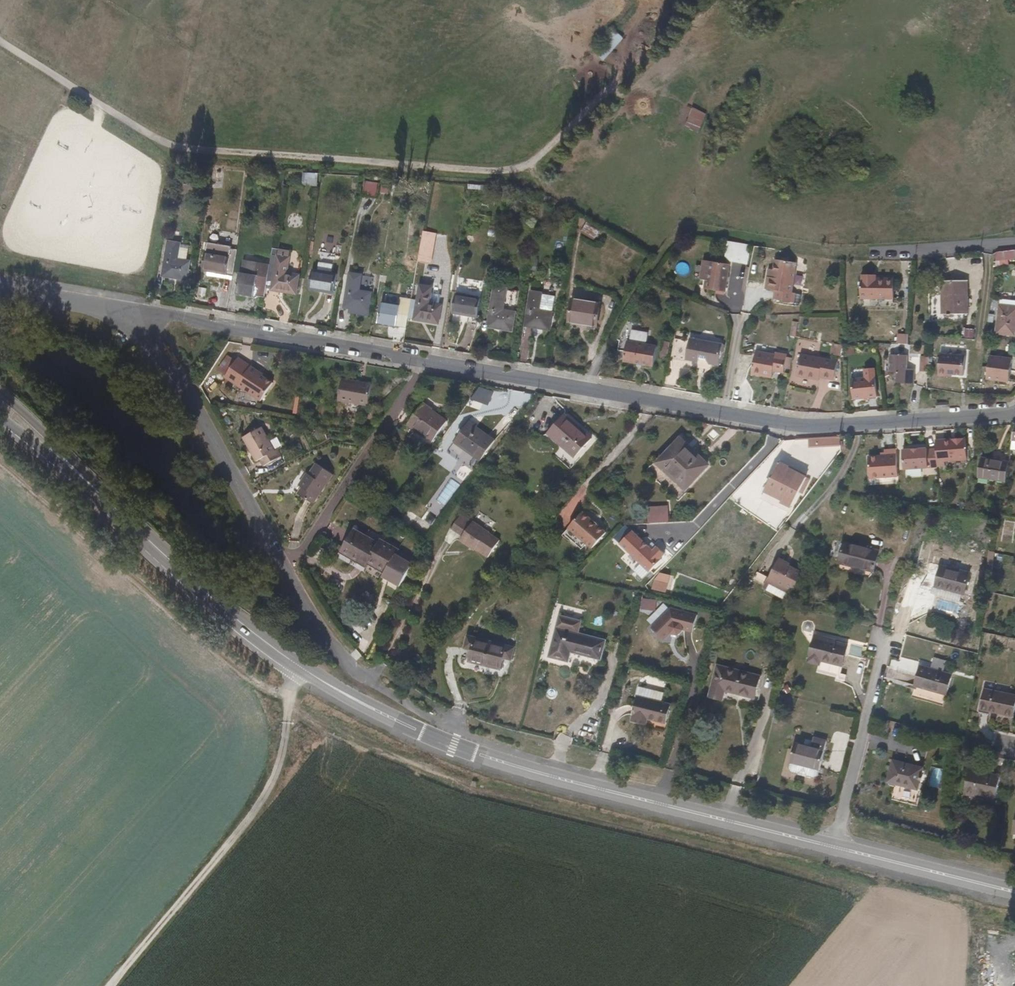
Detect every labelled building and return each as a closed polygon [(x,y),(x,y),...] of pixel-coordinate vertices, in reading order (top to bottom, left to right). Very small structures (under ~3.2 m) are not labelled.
[(615,29),(594,52),(603,60),(624,38),(615,29)] [(579,82),(594,65),(587,59),(572,75),(579,82)] [(698,132),(706,113),(692,107),(684,126),(698,132)] [(320,187),(320,175),(306,174),(305,187),(320,187)] [(399,183),(398,192),(416,195),(417,186),(399,183)] [(381,200),(383,185),(368,184),(366,198),(381,200)] [(432,261),(436,233),(424,231),(419,259),(432,261)] [(205,272),(234,276),(238,251),(232,251),(232,248),(210,244),(208,253),(207,253),(205,272)] [(739,247),(737,260),(737,262),(753,264),(754,250),(739,247)] [(191,283),(194,263),(181,262),(182,249),(171,248),(168,280),(191,283)] [(280,254),(274,253),(271,267),(268,288),(274,289),(274,292),(295,294),(298,277),(288,276),(290,262),(279,260),(280,254)] [(256,298),(266,299),(268,288),(271,267),(244,263),(242,276),(240,276),(237,296),(255,299),(256,298)] [(778,282),(772,282),(771,294),(780,295),(780,304),(798,306),(799,297),(796,297),(800,265),(779,263),(778,275),(778,282)] [(734,270),(713,266),(710,285),(705,284),(704,294),(729,298),(734,270)] [(335,299),(339,276),(314,272),(312,291),(326,294),(325,298),(335,299)] [(370,316),(373,296),(361,294),(364,278),(352,276),(346,312),(370,316)] [(898,282),(880,282),(865,283),(865,304),(899,304),(898,282)] [(969,285),(946,287),(948,319),(971,317),(969,285)] [(514,334),(522,295),(512,293),(513,288),(506,286),(505,292),(497,290),(489,330),(514,334)] [(420,302),(414,301),(410,323),(440,327),(441,309),(431,306),(433,292),(422,290),(420,302)] [(552,332),(558,299),(545,297),(546,296),(533,294),(527,328),(552,332)] [(477,321),(480,301),(459,297),(455,317),(477,321)] [(382,326),(409,330),(410,323),(414,301),(403,299),(402,307),(384,304),(382,326)] [(596,329),(599,308),(574,303),(570,325),(596,329)] [(1005,310),(1002,337),(1014,338),(1014,311),(1005,310)] [(795,338),(802,339),(804,325),(798,324),(795,338)] [(704,348),(705,343),(693,341),(690,365),(702,367),(703,362),(711,363),(711,365),(712,365),(712,368),(723,370),(727,346),(714,344),(713,349),(704,348)] [(840,356),(842,345),(832,343),(830,354),(840,356)] [(628,365),(657,370),(660,349),(631,345),(628,365)] [(259,398),(270,379),(254,370),(255,368),(231,354),(219,374),(259,398)] [(779,371),(789,373),(792,358),(779,356),(779,358),(760,355),(756,376),(777,380),(778,375),(779,371)] [(802,380),(820,383),(821,379),(828,381),(839,383),(843,364),(807,356),(802,380)] [(905,387),(916,389),(917,374),(910,373),(910,358),(892,357),(892,377),(898,378),(898,386),(905,387)] [(970,360),(944,358),(943,380),(951,380),(952,378),(968,379),(970,360)] [(934,375),(935,359),(925,359),(924,375),(934,375)] [(1011,386),(1013,364),(990,363),(989,384),(1011,386)] [(368,403),(371,380),(341,375),(337,398),(368,403)] [(883,401),(882,381),(858,381),(858,402),(883,401)] [(450,427),(425,409),(408,432),(432,450),(450,427)] [(596,440),(567,417),(552,436),(580,459),(596,440)] [(458,446),(486,464),(500,444),(473,425),(458,446)] [(272,461),(259,437),(240,447),(254,470),(258,469),(261,475),(278,466),(274,460),(272,461)] [(699,453),(702,450),(689,439),(666,462),(678,474),(699,453)] [(968,446),(938,446),(938,454),(939,471),(946,471),(947,466),(968,466),(968,446)] [(939,471),(938,454),(929,454),(929,451),(904,452),(905,474),(939,473),(939,471)] [(678,474),(676,476),(691,491),(713,468),(699,453),(678,474)] [(899,478),(898,457),(870,458),(871,480),(899,478)] [(1009,487),(1014,466),(986,460),(982,482),(1009,487)] [(664,464),(676,476),(678,474),(666,462),(664,464)] [(792,474),(793,472),(785,466),(769,491),(788,503),(791,499),(799,504),(805,494),(803,493),(808,484),(792,474)] [(313,509),(331,481),(315,471),(307,482),(304,480),(296,493),(300,495),(297,501),(313,509)] [(648,522),(669,522),(669,506),(648,506),(648,522)] [(585,513),(570,528),(593,550),(607,534),(599,527),(598,528),(592,522),(593,521),(585,513)] [(465,537),(479,547),(490,556),(502,541),(477,522),(465,537)] [(335,556),(353,566),(356,563),(378,573),(390,548),(374,540),(371,544),(347,532),(335,556)] [(621,546),(651,573),(663,560),(662,559),(666,555),(658,548),(654,552),(633,533),(621,546)] [(476,550),(479,547),(465,537),(463,540),(476,550)] [(841,566),(873,582),(883,562),(851,546),(841,566)] [(771,580),(795,592),(805,572),(781,560),(771,580)] [(934,587),(964,595),(970,573),(941,565),(934,587)] [(655,579),(653,589),(666,592),(669,583),(655,579)] [(581,620),(584,610),(564,605),(561,615),(581,620)] [(684,631),(693,633),(698,613),(663,605),(657,632),(682,638),(684,631)] [(571,653),(600,661),(606,640),(557,627),(549,657),(568,662),(571,653)] [(470,661),(502,669),(505,658),(511,660),(514,647),(468,635),(465,647),(473,649),(470,661)] [(822,662),(841,667),(847,647),(826,641),(827,638),(815,635),(808,662),(821,665),(822,662)] [(840,677),(842,668),(822,662),(819,672),(840,677)] [(754,701),(761,677),(718,665),(708,697),(721,701),(724,692),(754,701)] [(915,688),(929,692),(934,675),(951,677),(951,676),(921,666),(915,688)] [(934,675),(929,692),(945,697),(951,677),(934,675)] [(982,689),(978,710),(1012,717),(1014,701),(1014,695),(982,689)] [(669,705),(635,697),(631,714),(634,715),(632,723),(645,726),(647,719),(665,723),(669,705)] [(821,752),(791,744),(786,762),(816,770),(821,752)] [(888,784),(902,788),(908,767),(894,763),(888,784)] [(908,767),(902,788),(916,791),(921,770),(908,767)] [(997,775),(965,770),(960,796),(974,798),(975,795),(992,798),(997,775)]
